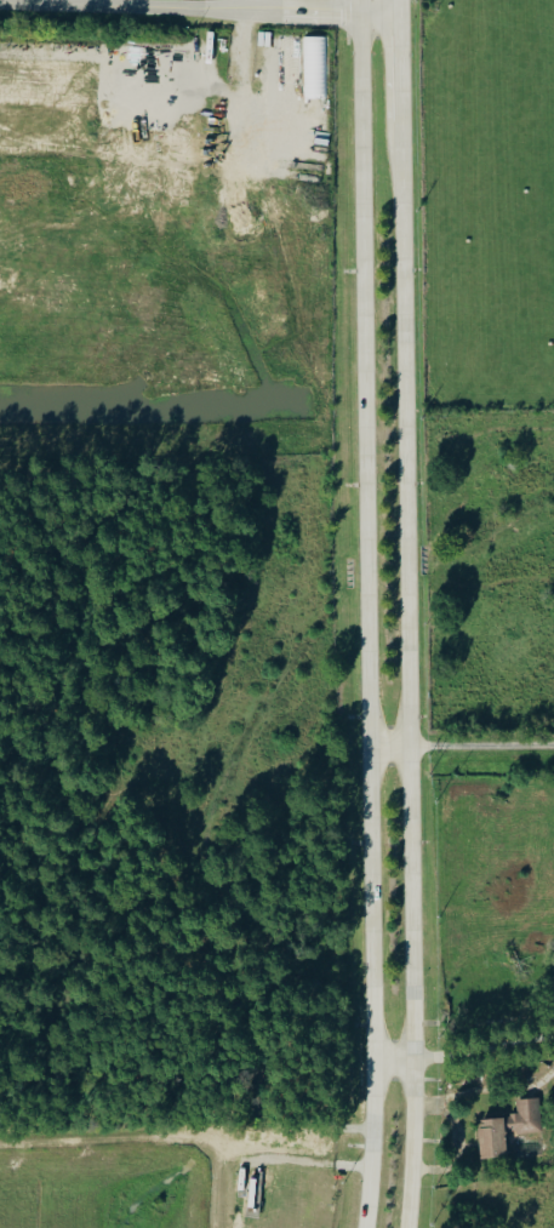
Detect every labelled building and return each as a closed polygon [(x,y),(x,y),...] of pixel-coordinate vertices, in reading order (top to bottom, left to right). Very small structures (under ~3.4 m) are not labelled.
[(280,84),(302,84),(301,37),(279,38),(280,84)] [(543,1133),(540,1098),(517,1100),(519,1116),(479,1119),(482,1159),(509,1157),(507,1136),(543,1133)]
